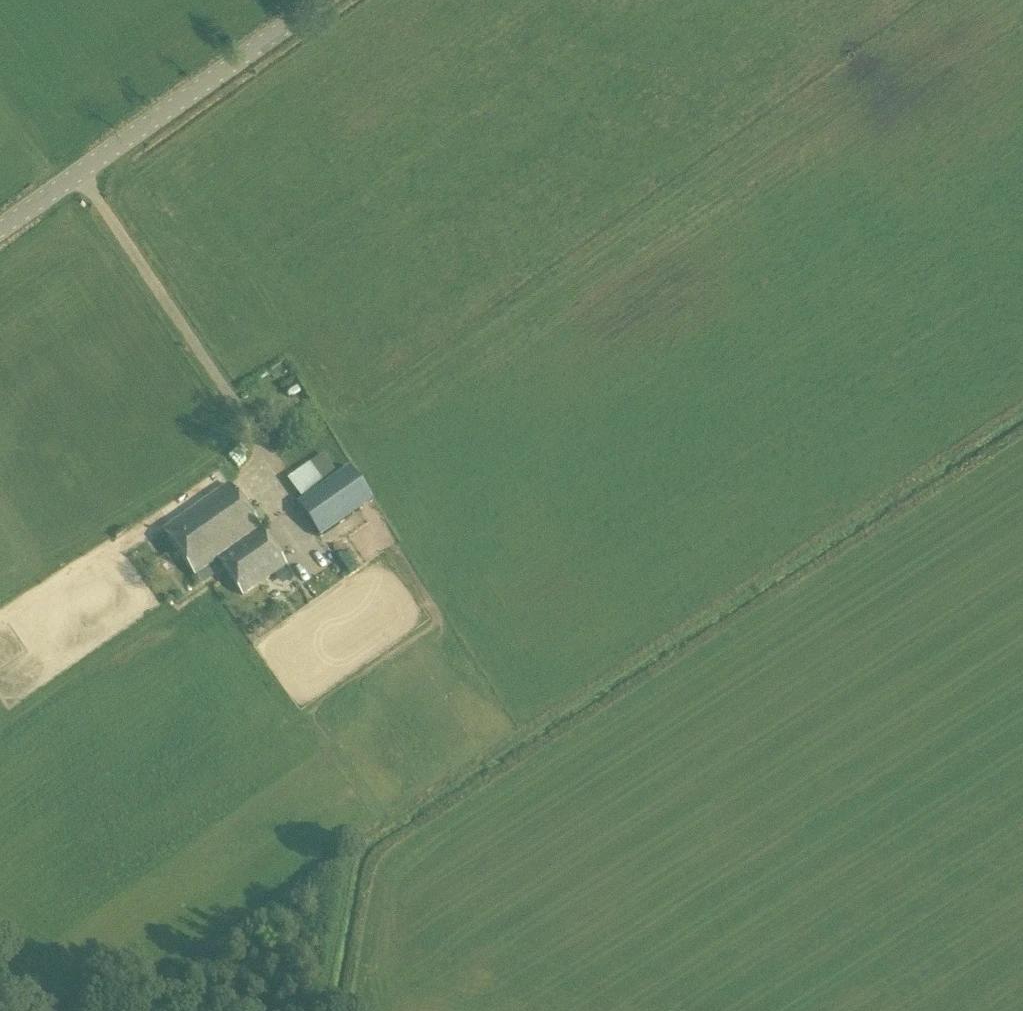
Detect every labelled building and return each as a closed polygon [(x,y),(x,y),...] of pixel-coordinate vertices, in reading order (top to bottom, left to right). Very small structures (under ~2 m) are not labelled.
[(323,453),(309,463),(323,481),(337,472),(323,453)] [(296,502),(320,536),(372,500),(349,466),(296,502)] [(285,566),(228,485),(163,531),(194,576),(217,560),(242,596),(285,566)] [(288,598),(303,590),(295,575),(280,583),(288,598)]
